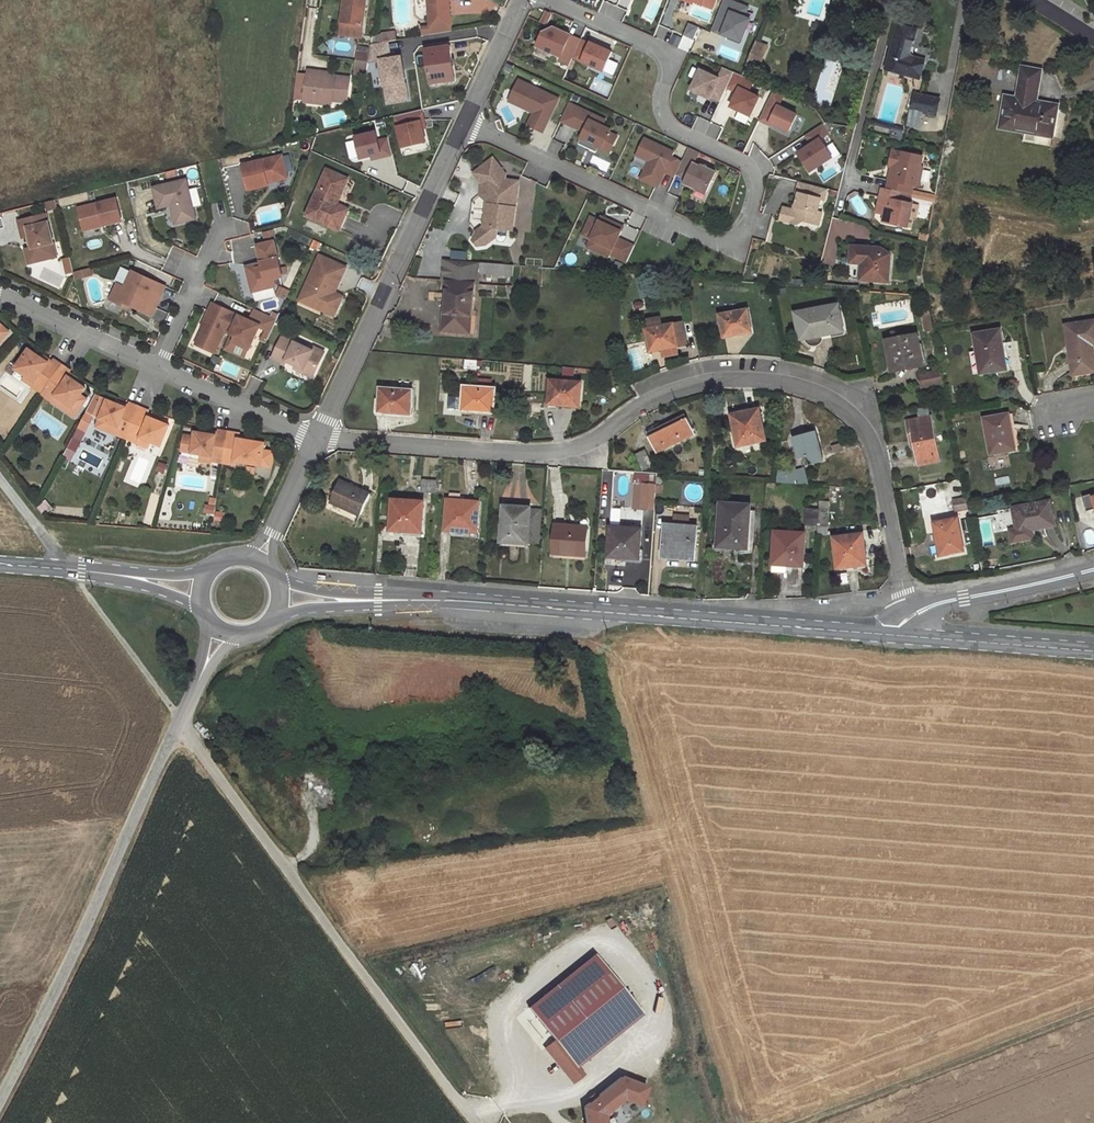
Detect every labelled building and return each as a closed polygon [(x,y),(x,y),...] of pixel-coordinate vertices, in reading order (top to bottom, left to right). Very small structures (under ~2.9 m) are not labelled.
[(342,21),(346,22),(345,35),(361,37),(366,0),(345,0),(342,21)] [(430,28),(430,35),(451,31),(448,0),(453,0),(427,0),(430,28)] [(692,3),(693,1),(712,8),(715,0),(685,0),(692,3)] [(748,8),(728,0),(724,0),(711,33),(721,37),(722,34),(729,37),(728,39),(740,44),(750,19),(744,17),(748,8)] [(552,14),(545,10),(539,22),(547,26),(552,14)] [(699,27),(689,23),(683,35),(693,40),(699,27)] [(821,35),(824,26),(813,23),(810,32),(821,35)] [(925,60),(912,57),(910,53),(917,30),(898,24),(885,69),(919,79),(925,60)] [(573,58),(581,40),(553,27),(543,32),(537,46),(560,56),(559,60),(569,65),(573,58)] [(430,35),(430,28),(421,28),(422,36),(430,35)] [(394,32),(381,34),(382,42),(388,41),(395,40),(394,32)] [(382,42),(381,34),(373,35),(371,44),(382,42)] [(603,71),(612,52),(590,42),(589,43),(581,40),(573,58),(603,71)] [(382,42),(371,44),(370,48),(368,62),(380,60),(379,58),(390,56),(388,41),(382,42)] [(755,79),(768,47),(756,42),(743,74),(755,79)] [(370,48),(358,46),(356,60),(368,62),(370,48)] [(449,46),(425,50),(431,83),(455,80),(449,46)] [(407,99),(400,55),(390,56),(379,58),(380,60),(387,103),(407,99)] [(365,76),(368,62),(356,60),(354,69),(357,70),(356,76),(365,76)] [(727,87),(734,72),(724,68),(719,78),(701,70),(692,90),(710,99),(711,96),(721,101),(727,87)] [(1037,89),(1040,71),(1023,68),(1020,86),(1037,89)] [(329,73),(308,71),(308,74),(305,94),(331,97),(347,99),(349,78),(329,76),(329,73)] [(308,74),(297,72),(293,98),(305,99),(305,94),(308,74)] [(751,115),(759,97),(749,92),(754,81),(742,76),(734,72),(727,87),(738,92),(731,106),(751,115)] [(543,132),(559,98),(519,79),(513,91),(520,94),(515,104),(534,112),(537,114),(534,122),(537,123),(534,128),(543,132)] [(1035,102),(1037,89),(1020,86),(1018,96),(1030,98),(1028,105),(1041,107),(1042,103),(1035,102)] [(789,132),(797,115),(778,106),(784,96),(773,90),(759,120),(769,125),(770,123),(789,132)] [(515,104),(520,94),(513,91),(509,101),(515,104)] [(936,116),(940,99),(914,93),(907,125),(919,127),(922,112),(936,116)] [(331,97),(305,94),(305,99),(331,102),(331,97)] [(1052,132),(1057,105),(1042,103),(1041,107),(1028,105),(1030,98),(1018,96),(1017,99),(1006,97),(1000,127),(1024,131),(1025,127),(1052,132)] [(611,130),(603,126),(605,120),(569,103),(561,120),(575,127),(577,124),(586,128),(584,131),(581,138),(598,147),(610,152),(617,136),(610,133),(611,130)] [(421,110),(395,116),(403,148),(426,142),(423,129),(421,122),(424,121),(421,110)] [(537,123),(534,122),(537,114),(534,112),(528,125),(534,128),(537,123)] [(1054,137),(1062,138),(1064,112),(1056,112),(1054,137)] [(505,132),(500,120),(496,121),(498,129),(505,132)] [(833,157),(821,139),(830,133),(824,123),(805,135),(812,145),(798,154),(809,172),(833,157)] [(1052,136),(1052,132),(1025,127),(1024,131),(1052,136)] [(381,157),(392,154),(389,139),(378,141),(376,132),(356,137),(361,158),(371,156),(380,154),(381,157)] [(598,147),(581,138),(578,143),(596,152),(598,147)] [(682,162),(672,157),(674,152),(644,138),(637,155),(649,161),(640,179),(657,187),(662,176),(661,175),(663,171),(675,177),(676,174),(682,162)] [(705,194),(715,172),(701,165),(700,167),(693,163),(699,152),(689,147),(682,162),(676,174),(686,179),(684,183),(696,189),(696,190),(705,194)] [(917,186),(923,156),(894,150),(888,180),(889,180),(887,188),(912,193),(913,194),(914,190),(915,186),(917,186)] [(282,156),(242,165),(248,190),(268,185),(268,183),(267,179),(286,175),(282,156)] [(513,230),(519,181),(506,180),(506,175),(494,158),(475,173),(483,184),(490,185),(488,202),(490,204),(490,210),(487,210),(485,226),(476,232),(473,239),(478,245),(486,244),(497,236),(498,228),(508,229),(513,230)] [(348,179),(328,170),(307,215),(339,230),(345,215),(330,208),(336,196),(340,198),(348,179)] [(186,180),(154,188),(159,208),(171,205),(176,224),(196,219),(193,206),(189,191),(186,180)] [(817,212),(820,200),(823,201),(827,189),(799,182),(796,193),(799,194),(794,211),(788,209),(785,221),(798,225),(805,221),(818,225),(821,213),(817,212)] [(488,202),(490,185),(483,184),(481,195),(473,202),(470,224),(476,232),(485,226),(487,210),(490,210),(490,204),(488,202)] [(909,202),(910,197),(912,197),(912,193),(887,188),(882,187),(877,212),(885,214),(884,221),(907,226),(908,225),(912,204),(912,203),(909,202)] [(197,189),(189,191),(193,206),(201,204),(197,189)] [(340,198),(336,196),(330,208),(345,215),(348,209),(337,204),(340,198)] [(116,199),(79,208),(83,227),(103,222),(104,226),(122,221),(116,199)] [(55,200),(44,202),(46,211),(57,208),(55,200)] [(916,215),(918,206),(912,204),(908,225),(911,226),(914,215),(916,215)] [(785,221),(788,209),(783,208),(780,220),(785,221)] [(46,213),(18,221),(23,238),(27,236),(30,236),(32,247),(30,247),(34,262),(57,256),(46,213)] [(634,246),(618,238),(623,227),(611,221),(609,225),(599,221),(590,216),(581,234),(588,238),(587,240),(590,241),(587,247),(609,257),(610,254),(627,262),(634,246)] [(611,221),(601,216),(599,221),(609,225),(611,221)] [(103,222),(83,227),(84,231),(104,226),(103,222)] [(498,228),(497,236),(499,240),(504,241),(507,237),(508,229),(498,228)] [(273,230),(263,232),(265,240),(275,237),(273,230)] [(281,268),(274,241),(257,245),(262,264),(246,267),(252,292),(254,292),(274,287),(277,286),(275,279),(283,277),(283,274),(287,273),(285,267),(281,268)] [(30,247),(25,249),(29,263),(34,262),(30,247)] [(889,282),(891,254),(880,253),(881,249),(852,247),(851,263),(862,264),(860,280),(889,282)] [(333,292),(337,283),(339,284),(346,267),(320,255),(301,297),(314,303),(313,306),(334,316),(339,304),(330,300),(333,292)] [(513,276),(513,265),(444,259),(443,281),(444,281),(470,283),(478,283),(479,273),(487,274),(487,277),(492,277),(492,274),(513,276)] [(132,272),(121,267),(114,281),(118,283),(125,286),(132,272)] [(91,268),(73,273),(75,279),(92,275),(91,268)] [(166,286),(133,271),(132,272),(125,286),(118,283),(110,299),(122,305),(124,303),(130,306),(152,316),(166,286)] [(466,328),(470,283),(444,281),(443,292),(438,291),(438,298),(443,298),(441,323),(436,323),(435,332),(471,334),(471,328),(466,328)] [(274,287),(254,292),(256,300),(276,296),(274,287)] [(286,299),(289,291),(282,288),(279,296),(286,299)] [(343,297),(333,292),(330,300),(339,304),(343,297)] [(314,303),(301,297),(299,300),(313,306),(314,303)] [(230,331),(237,314),(213,303),(202,327),(204,327),(199,337),(205,339),(201,347),(215,353),(226,329),(230,331)] [(842,332),(837,305),(794,313),(799,340),(804,339),(805,342),(807,344),(810,346),(814,346),(816,346),(818,344),(820,343),(822,339),(822,336),(842,332)] [(255,310),(250,320),(260,325),(252,344),(263,350),(276,320),(255,310)] [(750,329),(746,310),(719,316),(724,338),(745,333),(745,330),(750,329)] [(933,330),(929,311),(926,311),(922,312),(926,331),(933,330)] [(230,334),(238,337),(235,343),(249,349),(252,344),(260,325),(250,320),(237,314),(230,331),(231,331),(230,334)] [(686,345),(681,322),(661,326),(659,317),(647,320),(649,328),(645,329),(649,349),(659,348),(659,350),(661,357),(678,354),(677,346),(686,345)] [(1067,325),(1074,374),(1093,371),(1093,356),(1093,350),(1091,351),(1090,345),(1093,344),(1093,321),(1067,325)] [(9,332),(1,325),(0,326),(0,343),(9,332)] [(1008,369),(1001,330),(976,334),(979,351),(982,373),(1008,369)] [(238,337),(230,334),(224,348),(245,358),(249,349),(235,343),(238,337)] [(923,365),(917,335),(885,341),(888,353),(891,352),(894,367),(910,364),(911,367),(923,365)] [(312,350),(282,336),(272,358),(285,364),(286,360),(296,365),(314,374),(324,352),(313,347),(312,350)] [(199,337),(196,344),(201,347),(205,339),(199,337)] [(41,357),(29,349),(16,368),(26,376),(35,381),(32,385),(42,393),(62,365),(54,359),(52,362),(51,364),(41,357)] [(982,373),(979,351),(971,352),(975,374),(982,373)] [(894,367),(891,352),(888,353),(891,371),(911,367),(910,364),(894,367)] [(52,362),(43,355),(41,357),(51,364),(52,362)] [(476,368),(476,360),(465,359),(464,367),(476,368)] [(78,383),(67,375),(68,373),(70,371),(62,365),(42,393),(41,394),(60,406),(64,401),(73,407),(76,402),(82,406),(86,399),(81,395),(86,388),(78,383)] [(314,374),(296,365),(294,368),(313,377),(314,374)] [(943,381),(941,370),(919,374),(922,386),(943,381)] [(79,381),(68,373),(67,375),(78,383),(79,381)] [(35,381),(26,376),(24,380),(32,385),(35,381)] [(579,404),(581,383),(550,380),(548,405),(572,406),(572,403),(579,404)] [(494,412),(496,388),(464,386),(462,410),(494,412)] [(411,414),(413,390),(380,387),(378,412),(411,414)] [(130,403),(129,406),(128,408),(116,403),(96,395),(87,410),(95,414),(97,410),(102,413),(100,419),(108,422),(105,430),(127,439),(140,407),(130,403)] [(82,406),(76,402),(73,407),(64,401),(60,406),(74,417),(82,406)] [(148,414),(149,411),(140,407),(127,439),(138,443),(141,438),(150,442),(161,446),(169,425),(159,421),(147,416),(148,414)] [(939,461),(930,415),(929,416),(928,408),(917,410),(919,419),(907,421),(911,441),(914,441),(915,447),(919,465),(939,461)] [(765,440),(759,409),(731,415),(738,446),(765,440)] [(95,414),(87,410),(83,419),(90,423),(95,414)] [(1015,449),(1009,414),(985,418),(991,453),(1015,449)] [(657,453),(695,434),(687,417),(649,437),(657,453)] [(90,423),(83,419),(70,442),(77,446),(90,423)] [(108,422),(100,419),(97,426),(105,430),(108,422)] [(223,463),(228,432),(219,430),(218,433),(218,436),(207,434),(195,432),(194,437),(184,435),(183,445),(193,447),(192,452),(201,454),(200,461),(212,462),(212,461),(223,463)] [(264,450),(265,443),(252,441),(239,439),(239,436),(239,434),(228,432),(223,463),(234,465),(235,461),(261,465),(264,450)] [(822,460),(815,433),(795,439),(799,456),(805,455),(805,457),(808,456),(810,463),(822,460)] [(824,459),(817,433),(815,433),(822,460),(824,459)] [(150,442),(141,438),(138,443),(148,447),(150,442)] [(77,446),(70,442),(66,451),(74,455),(79,447),(77,446)] [(637,446),(626,451),(633,467),(645,462),(637,446)] [(273,452),(264,450),(261,465),(271,467),(273,452)] [(74,455),(66,451),(63,456),(71,460),(74,455)] [(796,471),(794,464),(789,462),(779,463),(778,482),(800,484),(796,471)] [(809,484),(804,469),(796,471),(800,484),(809,484)] [(655,510),(657,476),(635,475),(633,508),(655,510)] [(436,493),(437,480),(422,479),(421,492),(436,493)] [(370,494),(340,480),(330,501),(360,515),(370,494)] [(1083,496),(1087,511),(1093,509),(1093,493),(1083,496)] [(968,509),(966,497),(953,500),(955,511),(968,509)] [(422,531),(424,501),(392,498),(390,527),(408,529),(408,530),(422,531)] [(45,500),(37,507),(43,515),(51,508),(45,500)] [(476,536),(478,503),(447,500),(445,529),(462,530),(462,535),(476,536)] [(828,510),(829,501),(820,501),(819,509),(828,510)] [(1033,538),(1031,527),(1034,526),(1034,529),(1054,525),(1050,501),(1012,508),(1017,529),(1010,530),(1012,542),(1033,538)] [(748,543),(751,505),(720,503),(717,547),(729,548),(730,542),(748,543)] [(215,506),(207,505),(206,512),(213,514),(215,506)] [(539,542),(541,511),(529,510),(529,508),(528,508),(506,506),(503,506),(501,541),(527,543),(527,542),(539,542)] [(818,525),(819,509),(806,508),(804,524),(818,525)] [(828,526),(828,510),(819,509),(818,525),(827,526),(828,526)] [(224,513),(216,512),(215,519),(223,520),(224,513)] [(688,526),(689,517),(674,516),(673,525),(688,526)] [(963,550),(957,519),(935,523),(938,538),(942,554),(953,552),(963,550)] [(695,560),(697,526),(688,526),(673,525),(665,524),(662,557),(695,560)] [(585,555),(587,527),(554,525),(552,553),(585,555)] [(827,534),(827,526),(818,525),(818,534),(827,534)] [(639,559),(642,528),(610,526),(608,555),(626,557),(625,558),(639,559)] [(803,566),(805,533),(775,531),(773,564),(773,571),(785,572),(786,565),(803,566)] [(867,564),(863,534),(834,537),(838,568),(867,564)] [(942,554),(938,538),(936,538),(940,557),(954,554),(953,552),(942,554)] [(537,1021),(603,965),(592,953),(527,1008),(537,1021)] [(573,1055),(634,1003),(603,965),(537,1021),(554,1040),(569,1058),(573,1055)] [(573,1061),(576,1059),(573,1055),(569,1058),(554,1040),(545,1048),(574,1082),(583,1074),(573,1061)] [(623,1097),(640,1103),(646,1085),(621,1076),(597,1096),(595,1093),(589,1098),(591,1101),(584,1106),(587,1122),(605,1122),(604,1113),(623,1097)]
